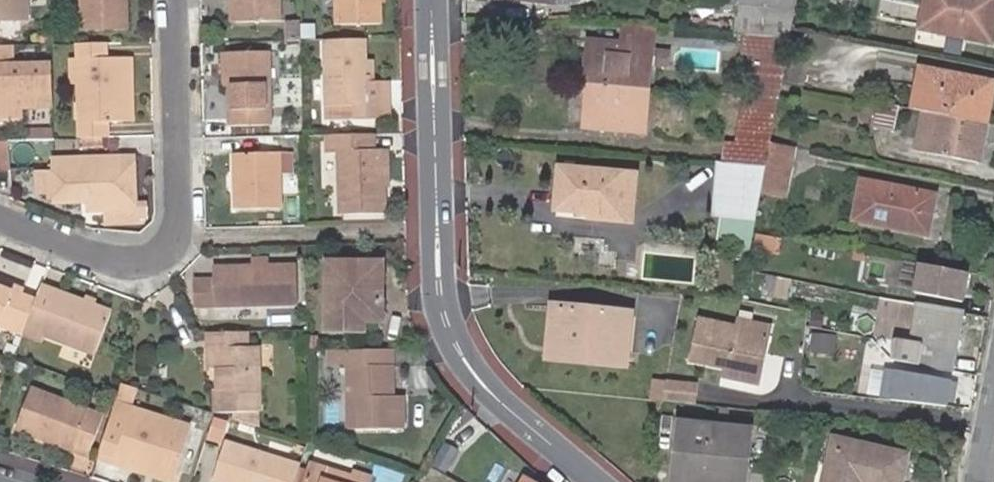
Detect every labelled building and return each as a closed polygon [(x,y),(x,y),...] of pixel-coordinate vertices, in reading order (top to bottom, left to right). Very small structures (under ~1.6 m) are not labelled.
[(27,17),(26,0),(0,0),(0,17),(27,17)] [(80,29),(117,27),(124,27),(124,20),(123,0),(80,0),(80,29)] [(235,7),(235,20),(278,19),(278,0),(235,0),(235,7)] [(339,23),(381,23),(381,0),(339,0),(339,23)] [(796,0),(737,0),(736,10),(733,35),(746,36),(788,39),(790,26),(796,0)] [(992,46),(993,37),(993,0),(924,0),(917,30),(992,46)] [(298,38),(297,19),(282,19),(282,38),(298,38)] [(619,43),(647,46),(648,33),(620,30),(619,43)] [(779,85),(788,39),(746,36),(745,58),(756,59),(754,99),(776,101),(779,85)] [(363,37),(324,38),(325,117),(363,116),(363,100),(383,100),(383,78),(370,78),(370,59),(362,59),(363,37)] [(582,40),(578,85),(582,85),(587,86),(592,41),(582,40)] [(619,43),(592,41),(587,86),(590,86),(643,90),(646,62),(647,46),(619,43)] [(102,136),(107,136),(107,119),(122,119),(120,57),(105,57),(104,42),(78,43),(78,60),(79,83),(80,137),(102,136)] [(0,44),(0,106),(18,105),(49,105),(48,64),(11,65),(10,44),(0,44)] [(647,46),(646,62),(662,63),(663,46),(647,46)] [(228,51),(229,85),(230,122),(270,121),(268,51),(228,51)] [(130,57),(120,57),(122,119),(132,118),(130,57)] [(79,83),(78,60),(70,60),(70,83),(79,83)] [(919,71),(908,112),(918,114),(982,127),(984,127),(992,85),(919,71)] [(587,86),(582,85),(577,127),(587,127),(590,86),(587,86)] [(590,86),(587,127),(641,132),(646,91),(643,90),(590,86)] [(776,101),(754,99),(738,98),(734,142),(725,142),(723,163),(763,166),(768,143),(776,101)] [(363,100),(363,116),(383,116),(383,100),(363,100)] [(0,106),(0,116),(18,115),(18,105),(0,106)] [(982,127),(918,114),(913,141),(926,145),(924,155),(974,167),(982,127)] [(49,126),(22,127),(22,138),(49,137),(49,126)] [(373,152),(373,133),(326,133),(327,152),(337,153),(339,215),(385,215),(385,187),(384,151),(373,152)] [(102,136),(80,137),(80,144),(102,144),(102,136)] [(926,145),(913,141),(911,153),(924,155),(926,145)] [(791,148),(768,143),(763,166),(761,177),(784,183),(791,148)] [(235,154),(236,206),(278,206),(278,153),(235,154)] [(131,157),(49,157),(49,172),(50,194),(50,199),(84,198),(84,206),(100,206),(117,207),(131,207),(131,157)] [(723,163),(715,215),(753,221),(758,192),(761,177),(763,166),(723,163)] [(623,175),(560,167),(556,209),(589,214),(589,219),(619,222),(623,175)] [(761,177),(758,192),(781,197),(784,183),(761,177)] [(849,219),(923,235),(932,195),(858,180),(849,219)] [(890,261),(877,258),(874,268),(887,271),(890,261)] [(251,260),(251,268),(265,268),(265,259),(251,260)] [(327,262),(327,328),(346,329),(346,319),(366,319),(381,319),(378,261),(327,262)] [(905,292),(973,298),(975,268),(908,262),(905,292)] [(265,268),(251,268),(212,269),(213,279),(213,305),(294,304),(293,267),(265,268)] [(866,278),(843,273),(839,290),(862,295),(866,278)] [(775,279),(764,277),(760,296),(772,299),(775,279)] [(213,305),(213,279),(196,280),(196,306),(213,305)] [(34,301),(21,296),(22,291),(0,282),(0,325),(21,334),(34,301)] [(92,306),(82,302),(53,290),(40,285),(22,334),(34,339),(36,333),(64,343),(59,356),(86,367),(92,356),(109,313),(92,306)] [(85,296),(82,302),(92,306),(94,302),(85,296)] [(582,347),(581,357),(618,362),(625,312),(550,305),(546,342),(582,347)] [(919,347),(915,367),(947,373),(958,314),(927,309),(917,307),(914,322),(924,324),(919,347)] [(366,319),(346,319),(346,329),(366,330),(366,319)] [(737,327),(699,319),(690,363),(724,370),(722,378),(757,385),(770,327),(738,320),(737,327)] [(924,324),(914,322),(910,345),(919,347),(924,324)] [(247,331),(209,333),(209,349),(218,349),(219,369),(220,394),(221,413),(232,413),(259,413),(257,348),(247,348),(247,347),(247,331)] [(544,352),(581,357),(582,347),(546,342),(544,352)] [(342,365),(341,349),(326,348),(326,365),(342,365)] [(218,349),(209,349),(210,368),(219,369),(218,349)] [(380,368),(380,349),(341,349),(342,365),(342,366),(342,368),(342,388),(342,430),(399,430),(399,396),(392,395),(388,395),(379,395),(380,368)] [(379,395),(388,395),(392,395),(392,349),(380,349),(380,368),(379,395)] [(867,390),(880,393),(885,368),(873,365),(867,390)] [(886,368),(883,397),(955,403),(958,375),(886,368)] [(698,386),(663,383),(660,404),(696,407),(698,386)] [(111,408),(94,457),(128,468),(130,461),(171,474),(173,468),(192,474),(204,437),(128,413),(136,389),(119,384),(111,408)] [(27,385),(12,424),(85,451),(93,427),(98,413),(85,408),(27,385)] [(211,394),(212,413),(221,413),(220,394),(211,394)] [(239,422),(259,428),(259,413),(232,413),(232,420),(239,422)] [(232,420),(227,418),(224,425),(235,430),(239,422),(232,420)] [(667,481),(740,481),(746,432),(673,425),(667,481)] [(905,454),(834,439),(823,481),(898,481),(905,454)] [(298,468),(224,444),(213,480),(218,481),(293,481),(298,468)] [(130,461),(128,468),(168,481),(171,474),(130,461)] [(298,467),(298,468),(293,481),(304,481),(308,470),(298,467)] [(350,480),(309,467),(305,481),(356,481),(350,480)]
